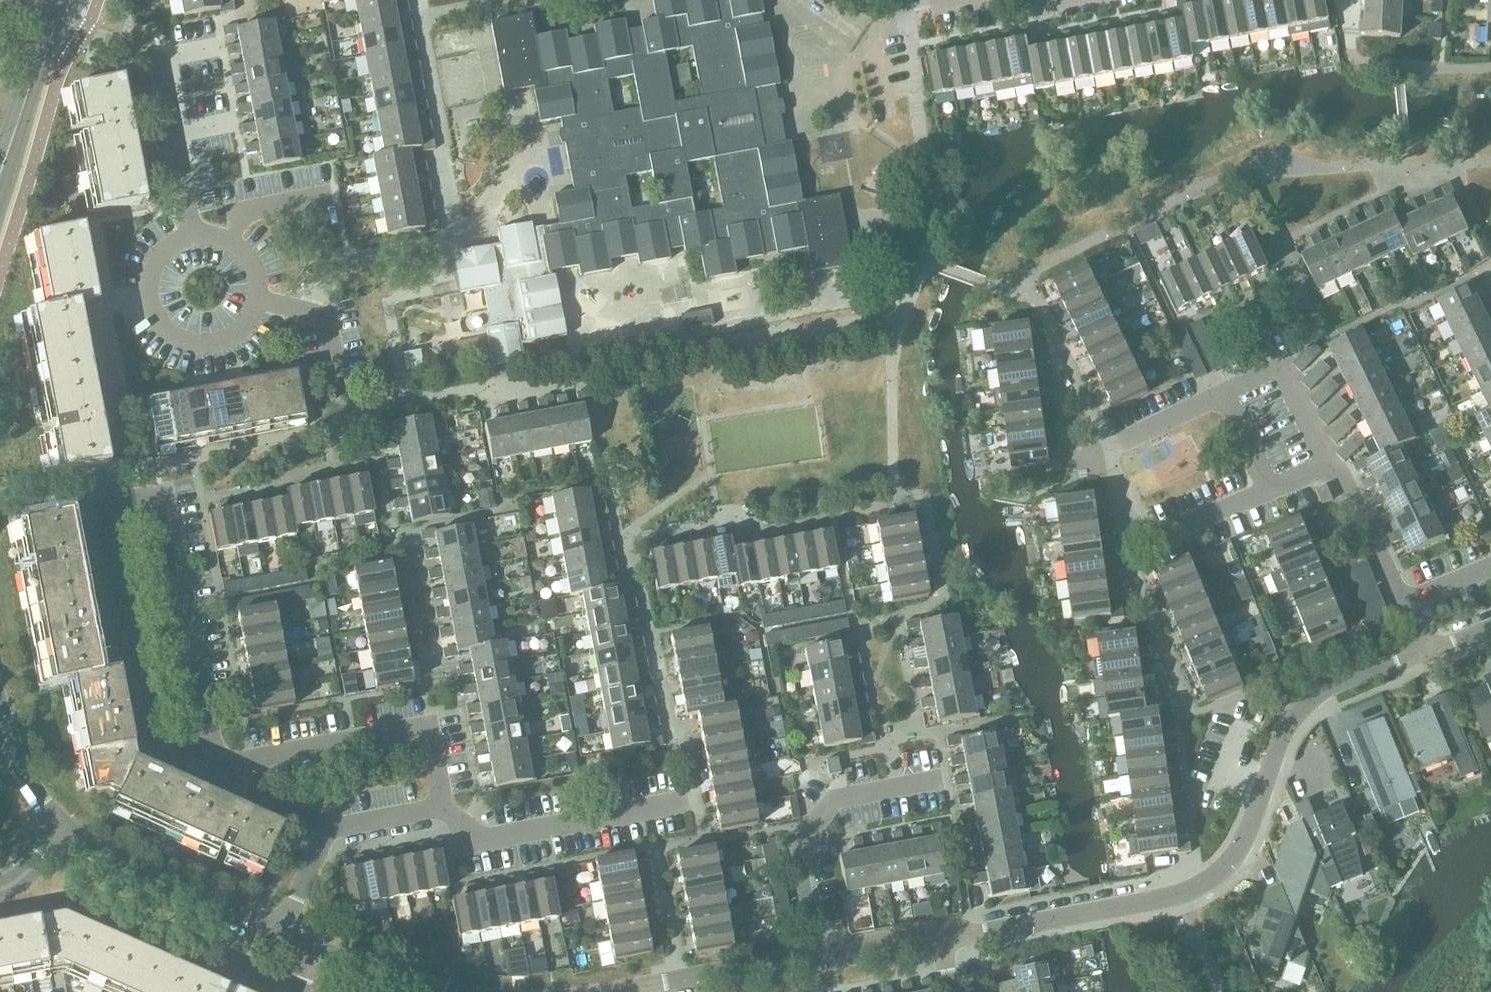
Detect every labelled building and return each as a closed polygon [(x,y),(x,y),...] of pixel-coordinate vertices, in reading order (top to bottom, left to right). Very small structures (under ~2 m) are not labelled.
[(184,16),(220,9),(220,13),(235,11),(233,2),(220,4),(219,0),(181,0),(184,16)] [(358,16),(395,9),(396,14),(409,12),(408,3),(394,5),(393,0),(355,0),(358,16)] [(593,26),(595,37),(568,42),(566,32),(535,37),(531,15),(491,22),(504,92),(533,86),(534,92),(540,123),(560,119),(574,191),(554,195),(559,224),(532,229),(531,224),(497,230),(500,245),(453,254),(460,293),(483,289),(487,310),(492,310),(496,328),(486,330),(491,355),(493,366),(524,361),(521,345),(566,337),(554,276),(551,277),(550,271),(578,266),(580,276),(611,270),(609,260),(637,254),(639,265),(670,259),(668,248),(683,245),(685,251),(699,248),(705,280),(736,274),(734,261),(764,256),(763,253),(776,251),(777,253),(807,248),(812,272),(847,266),(852,265),(839,195),(802,202),(790,142),(786,143),(780,113),(778,114),(776,103),(778,102),(775,86),(779,85),(768,24),(763,25),(761,15),(763,14),(761,0),(652,0),(656,19),(641,22),(642,28),(627,31),(625,20),(593,26)] [(1185,23),(1186,23),(1191,48),(1192,48),(1211,44),(1204,7),(1208,6),(1206,0),(1197,0),(1199,8),(1188,10),(1186,0),(1177,0),(1180,13),(1183,12),(1185,23)] [(1208,6),(1204,7),(1211,44),(1231,40),(1223,3),(1227,2),(1227,0),(1218,0),(1219,4),(1208,6)] [(1227,2),(1223,3),(1231,40),(1250,37),(1243,0),(1238,0),(1227,2)] [(1250,37),(1269,33),(1263,0),(1243,0),(1250,37)] [(1269,33),(1271,41),(1291,37),(1289,29),(1283,0),(1263,0),(1269,33)] [(1289,29),(1291,37),(1311,33),(1309,25),(1304,0),(1283,0),(1289,29)] [(1309,25),(1311,33),(1331,29),(1325,0),(1304,0),(1309,25)] [(1366,15),(1402,17),(1403,0),(1362,0),(1362,4),(1367,4),(1366,15)] [(1433,14),(1443,14),(1443,0),(1434,0),(1433,14)] [(358,16),(362,36),(398,29),(399,34),(413,31),(411,22),(398,25),(396,14),(395,9),(358,16)] [(1162,27),(1151,29),(1147,30),(1154,67),(1174,64),(1167,26),(1171,25),(1168,13),(1160,15),(1162,27)] [(1402,17),(1366,15),(1365,26),(1360,26),(1360,36),(1401,38),(1402,17)] [(1142,31),(1131,33),(1127,34),(1135,71),(1154,67),(1147,30),(1151,29),(1149,17),(1140,19),(1142,31)] [(1123,35),(1112,37),(1108,37),(1115,75),(1135,71),(1127,34),(1131,33),(1129,21),(1120,22),(1123,35)] [(238,34),(240,44),(241,49),(277,42),(274,22),(238,29),(237,25),(223,27),(224,36),(238,34)] [(1186,23),(1185,23),(1171,25),(1167,26),(1174,64),(1194,60),(1192,48),(1191,48),(1186,23)] [(1432,39),(1441,40),(1442,25),(1432,24),(1432,39)] [(1103,38),(1092,40),(1088,41),(1095,79),(1115,75),(1108,37),(1112,37),(1109,25),(1101,26),(1103,38)] [(1022,42),(1011,44),(1007,44),(1014,82),(1015,82),(1017,90),(1034,87),(1033,78),(1034,78),(1029,53),(1030,52),(1028,42),(1031,41),(1029,28),(1020,29),(1022,42)] [(1083,42),(1072,44),(1068,45),(1076,82),(1095,79),(1088,41),(1092,40),(1090,28),(1081,30),(1083,42)] [(362,36),(366,55),(402,48),(403,54),(417,51),(415,42),(401,45),(399,34),(398,29),(362,36)] [(1003,45),(992,47),(988,48),(995,85),(996,94),(1017,90),(1015,82),(1014,82),(1007,44),(1011,44),(1009,32),(1000,33),(1003,45)] [(1064,46),(1053,48),(1049,49),(1056,86),(1076,82),(1068,45),(1072,44),(1070,32),(1061,34),(1064,46)] [(983,49),(972,51),(968,52),(975,89),(995,85),(988,48),(992,47),(989,35),(981,37),(983,49)] [(1044,50),(1030,52),(1029,53),(1034,78),(1033,78),(1034,87),(1035,90),(1056,86),(1049,49),(1053,48),(1050,36),(1042,37),(1044,50)] [(963,53),(952,55),(948,56),(955,93),(975,89),(968,52),(972,51),(970,39),(961,41),(963,53)] [(242,53),(244,64),(245,69),(281,62),(277,42),(241,49),(240,44),(226,47),(228,56),(242,53)] [(948,56),(952,55),(950,43),(941,44),(944,57),(927,60),(935,97),(955,93),(948,56)] [(366,55),(369,75),(406,68),(407,73),(421,71),(419,62),(405,64),(403,54),(402,48),(366,55)] [(246,73),(248,84),(249,88),(285,81),(281,62),(245,69),(244,64),(230,67),(232,76),(246,73)] [(369,75),(373,95),(410,88),(411,93),(424,90),(423,81),(409,84),(407,73),(406,68),(369,75)] [(134,128),(132,116),(132,115),(126,116),(119,81),(125,80),(124,78),(65,90),(65,92),(70,91),(76,126),(72,127),(72,129),(99,123),(101,132),(74,137),(74,139),(82,138),(86,154),(82,155),(89,194),(93,193),(96,210),(88,211),(88,213),(148,202),(148,200),(142,201),(128,129),(134,128)] [(249,93),(251,103),(252,108),(289,101),(285,81),(249,88),(248,84),(234,86),(236,95),(249,93)] [(373,95),(377,114),(413,107),(414,113),(428,110),(426,101),(413,103),(411,93),(410,88),(373,95)] [(253,112),(255,123),(256,128),(293,121),(289,101),(252,108),(251,103),(238,106),(239,115),(253,112)] [(377,114),(381,134),(417,127),(418,132),(432,130),(430,120),(416,123),(414,113),(413,107),(377,114)] [(257,132),(259,143),(260,148),(296,141),(293,121),(256,128),(255,123),(241,126),(243,135),(257,132)] [(381,134),(384,154),(385,154),(409,150),(420,148),(421,152),(435,149),(434,140),(420,143),(418,132),(417,127),(381,134)] [(260,148),(259,143),(245,145),(247,154),(261,152),(263,168),(300,161),(296,141),(260,148)] [(373,156),(376,176),(413,169),(414,174),(428,171),(426,162),(412,165),(409,150),(385,154),(384,154),(373,156)] [(376,176),(380,196),(417,189),(418,194),(431,191),(430,182),(416,185),(414,174),(413,169),(376,176)] [(1448,200),(1438,204),(1435,206),(1451,240),(1469,231),(1453,198),(1457,197),(1450,183),(1442,187),(1448,200)] [(380,196),(384,216),(421,209),(421,213),(435,211),(433,202),(420,204),(418,194),(417,189),(380,196)] [(1430,208),(1420,213),(1417,215),(1433,248),(1451,240),(1435,206),(1438,204),(1432,192),(1424,196),(1430,208)] [(1389,215),(1379,220),(1375,221),(1392,255),(1409,247),(1398,224),(1394,214),(1397,212),(1391,198),(1383,202),(1389,215)] [(1412,217),(1398,224),(1409,247),(1414,258),(1433,248),(1417,215),(1420,213),(1414,200),(1406,204),(1412,217)] [(1371,224),(1361,228),(1357,230),(1374,264),(1392,255),(1375,221),(1379,220),(1373,207),(1365,211),(1371,224)] [(421,209),(384,216),(388,236),(423,229),(424,233),(439,230),(437,221),(423,224),(421,213),(421,209)] [(1353,232),(1343,237),(1339,239),(1356,272),(1374,264),(1357,230),(1361,228),(1355,216),(1347,220),(1353,232)] [(1138,230),(1144,244),(1166,235),(1160,221),(1138,230)] [(1335,241),(1325,246),(1321,247),(1338,281),(1356,272),(1339,239),(1343,237),(1337,224),(1329,228),(1335,241)] [(117,463),(108,414),(87,304),(94,303),(80,229),(86,228),(85,226),(26,237),(26,239),(31,238),(45,310),(17,315),(18,318),(23,317),(53,473),(47,474),(48,476),(117,463)] [(1321,247),(1325,246),(1319,233),(1311,237),(1317,250),(1302,257),(1318,290),(1338,281),(1321,247)] [(1253,235),(1234,244),(1250,277),(1269,268),(1253,235)] [(1234,244),(1216,253),(1232,286),(1250,277),(1234,244)] [(1216,253),(1198,261),(1214,295),(1232,286),(1216,253)] [(1198,261),(1179,270),(1195,304),(1214,295),(1198,261)] [(1054,282),(1063,300),(1096,284),(1087,265),(1054,282)] [(1195,304),(1179,270),(1161,279),(1177,313),(1195,304)] [(1063,300),(1071,318),(1105,302),(1096,284),(1063,300)] [(1447,321),(1481,304),(1483,308),(1490,304),(1490,294),(1479,300),(1472,285),(1438,301),(1447,321)] [(1071,318),(1080,336),(1114,320),(1105,302),(1071,318)] [(1456,339),(1490,323),(1490,326),(1490,316),(1487,318),(1483,308),(1481,304),(1447,321),(1456,339)] [(681,315),(683,330),(714,324),(711,309),(681,315)] [(1080,336),(1089,355),(1123,338),(1114,320),(1080,336)] [(1191,326),(1194,333),(1206,328),(1202,320),(1191,326)] [(1465,357),(1490,344),(1490,326),(1490,323),(1456,339),(1465,357)] [(993,329),(996,349),(1033,344),(1034,349),(1046,347),(1044,338),(1032,340),(1030,324),(993,329)] [(1188,327),(1185,328),(1189,336),(1193,343),(1196,351),(1200,359),(1204,366),(1207,374),(1210,373),(1213,371),(1209,364),(1205,356),(1202,348),(1198,341),(1194,333),(1191,326),(1188,327)] [(1174,334),(1178,341),(1189,336),(1185,328),(1174,334)] [(1194,333),(1198,341),(1210,335),(1206,328),(1194,333)] [(1330,347),(1338,365),(1372,349),(1363,331),(1330,347)] [(1198,341),(1202,348),(1213,343),(1210,335),(1198,341)] [(1178,341),(1181,349),(1193,343),(1189,336),(1178,341)] [(1089,355),(1098,373),(1131,357),(1123,338),(1089,355)] [(1181,349),(1185,357),(1196,351),(1193,343),(1181,349)] [(1202,348),(1205,356),(1217,350),(1213,343),(1202,348)] [(1293,364),(1301,373),(1322,351),(1313,343),(1293,364)] [(996,349),(999,369),(1036,364),(1036,369),(1049,367),(1047,358),(1035,360),(1034,349),(1033,344),(996,349)] [(1473,375),(1490,366),(1490,344),(1465,357),(1473,375)] [(1338,365),(1347,383),(1381,367),(1372,349),(1338,365)] [(1205,356),(1209,364),(1220,358),(1217,350),(1205,356)] [(1185,357),(1188,364),(1200,359),(1196,351),(1185,357)] [(404,357),(406,371),(423,367),(421,354),(404,357)] [(1098,373),(1107,391),(1140,375),(1131,357),(1098,373)] [(1220,358),(1209,364),(1213,371),(1224,366),(1220,358)] [(1188,364),(1192,372),(1204,366),(1200,359),(1188,364)] [(1301,382),(1310,391),(1331,369),(1322,361),(1301,382)] [(999,369),(1002,389),(1039,384),(1039,388),(1051,387),(1050,378),(1038,380),(1036,369),(1036,364),(999,369)] [(1204,366),(1192,372),(1196,379),(1207,374),(1204,366)] [(1482,393),(1490,388),(1490,366),(1473,375),(1482,393)] [(1347,383),(1356,401),(1389,385),(1381,367),(1347,383)] [(297,372),(278,376),(287,424),(304,421),(305,426),(307,426),(297,372)] [(1140,375),(1107,391),(1115,409),(1149,393),(1140,375)] [(278,376),(259,379),(269,428),(287,424),(278,376)] [(259,379),(241,383),(250,432),(269,428),(259,379)] [(1310,400),(1319,409),(1340,387),(1331,379),(1310,400)] [(241,383),(222,387),(231,435),(250,432),(241,383)] [(321,386),(324,402),(335,399),(332,384),(321,386)] [(1002,389),(1005,409),(1042,404),(1042,408),(1054,406),(1053,398),(1041,400),(1039,388),(1039,384),(1002,389)] [(1356,401),(1365,420),(1398,403),(1389,385),(1356,401)] [(222,387),(203,390),(212,439),(231,435),(222,387)] [(1490,410),(1490,388),(1482,393),(1490,410)] [(203,390),(185,394),(194,442),(212,439),(203,390)] [(579,406),(569,408),(564,409),(571,446),(591,442),(584,406),(588,406),(586,391),(576,393),(579,406)] [(185,394),(166,397),(175,446),(194,442),(185,394)] [(559,410),(549,412),(544,413),(551,450),(571,446),(564,409),(569,408),(566,395),(557,396),(559,410)] [(175,446),(166,397),(147,401),(157,454),(159,454),(159,449),(175,446)] [(1319,418),(1327,427),(1348,405),(1340,397),(1319,418)] [(540,414),(529,416),(524,417),(531,453),(551,450),(544,413),(549,412),(546,398),(537,400),(540,414)] [(520,418),(510,420),(505,421),(512,457),(531,453),(524,417),(529,416),(527,402),(518,404),(520,418)] [(1365,420),(1374,438),(1407,422),(1398,403),(1365,420)] [(1005,409),(1007,429),(1044,424),(1045,428),(1057,426),(1056,418),(1044,419),(1042,408),(1042,404),(1005,409)] [(505,421),(510,420),(507,406),(498,408),(501,421),(485,424),(492,461),(512,457),(505,421)] [(1485,436),(1490,433),(1490,410),(1476,417),(1485,436)] [(1328,436),(1336,444),(1357,423),(1348,415),(1328,436)] [(394,429),(396,439),(397,444),(434,437),(430,417),(395,423),(394,419),(379,422),(381,431),(394,429)] [(1374,438),(1382,455),(1401,446),(1401,447),(1416,440),(1407,422),(1374,438)] [(1007,429),(1010,449),(1047,444),(1048,448),(1060,446),(1058,437),(1046,439),(1045,428),(1044,424),(1007,429)] [(1336,454),(1345,462),(1366,441),(1357,433),(1336,454)] [(398,448),(400,459),(401,463),(438,456),(434,437),(397,444),(396,439),(383,442),(384,451),(398,448)] [(1047,444),(1010,449),(1013,470),(1049,465),(1049,468),(1063,466),(1061,457),(1049,459),(1048,448),(1047,444)] [(1370,467),(1375,476),(1376,480),(1410,464),(1401,447),(1401,446),(1382,455),(1369,461),(1367,458),(1353,464),(1357,473),(1370,467)] [(402,468),(404,478),(405,483),(441,476),(438,456),(401,463),(400,459),(386,461),(388,471),(402,468)] [(1379,485),(1383,494),(1385,498),(1418,482),(1410,464),(1376,480),(1375,476),(1362,482),(1366,491),(1379,485)] [(1446,471),(1452,483),(1465,477),(1460,464),(1446,471)] [(406,487),(408,498),(409,503),(445,496),(441,476),(405,483),(404,478),(390,481),(392,490),(406,487)] [(346,481),(353,517),(355,527),(376,523),(367,477),(346,481)] [(346,481),(326,484),(333,521),(353,517),(346,481)] [(1387,503),(1392,512),(1394,516),(1427,500),(1418,482),(1385,498),(1383,494),(1371,500),(1375,509),(1387,503)] [(326,484),(307,488),(314,525),(333,521),(326,484)] [(1316,490),(1323,505),(1334,500),(1327,485),(1316,490)] [(286,492),(288,500),(289,500),(294,528),(295,528),(314,525),(307,488),(286,492)] [(552,496),(556,517),(592,510),(593,514),(607,512),(605,503),(591,505),(588,489),(552,496)] [(1057,500),(1060,520),(1098,515),(1098,520),(1111,518),(1109,509),(1097,511),(1095,495),(1057,500)] [(409,503),(408,498),(394,501),(396,510),(409,507),(412,523),(449,516),(445,496),(409,503)] [(288,500),(269,503),(276,540),(297,536),(295,528),(294,528),(289,500),(288,500)] [(1396,521),(1400,530),(1402,534),(1436,518),(1427,500),(1394,516),(1392,512),(1379,518),(1383,527),(1396,521)] [(269,503),(249,507),(256,544),(276,540),(269,503)] [(249,507),(230,511),(237,547),(256,544),(249,507)] [(556,517),(559,537),(596,530),(597,534),(610,531),(609,522),(595,525),(593,514),(592,510),(556,517)] [(237,547),(230,511),(209,515),(216,551),(237,547)] [(236,809),(134,763),(133,763),(115,670),(108,671),(78,513),(9,526),(9,528),(14,527),(44,683),(39,684),(39,686),(67,681),(81,753),(75,754),(76,756),(84,754),(87,773),(90,772),(93,789),(85,790),(86,792),(110,788),(120,793),(111,813),(113,814),(115,810),(132,817),(133,814),(149,821),(147,824),(149,825),(151,822),(166,829),(164,832),(201,848),(202,845),(217,852),(214,859),(216,860),(227,835),(235,839),(224,864),(226,865),(227,860),(260,875),(258,879),(260,880),(285,825),(283,824),(280,829),(248,815),(251,809),(239,804),(236,809)] [(1060,520),(1063,540),(1100,535),(1101,540),(1113,538),(1112,529),(1100,531),(1098,520),(1098,515),(1060,520)] [(876,523),(880,544),(916,536),(912,516),(876,523)] [(1266,533),(1274,551),(1309,537),(1301,518),(1266,533)] [(1402,534),(1400,530),(1388,536),(1392,545),(1404,539),(1411,553),(1445,537),(1436,518),(1402,534)] [(436,538),(438,548),(439,552),(475,545),(472,526),(436,533),(435,528),(421,531),(422,540),(436,538)] [(559,537),(563,556),(599,549),(600,554),(614,551),(612,542),(599,545),(597,534),(596,530),(559,537)] [(830,532),(810,536),(817,573),(838,569),(833,544),(830,532)] [(1063,540),(1066,560),(1103,555),(1104,559),(1116,558),(1115,549),(1103,551),(1101,540),(1100,535),(1063,540)] [(810,536),(790,540),(797,577),(817,573),(810,536)] [(880,544),(883,563),(920,556),(916,536),(880,544)] [(1274,551),(1282,570),(1316,556),(1309,537),(1274,551)] [(730,539),(708,543),(715,580),(735,576),(736,576),(731,551),(732,551),(730,539)] [(790,540),(770,544),(777,580),(797,577),(790,540)] [(1338,551),(1342,562),(1364,553),(1360,542),(1338,551)] [(708,543),(689,547),(696,584),(715,580),(708,543)] [(770,544),(750,548),(757,584),(777,580),(770,544)] [(440,557),(442,568),(443,572),(479,565),(475,545),(439,552),(438,548),(424,551),(426,560),(440,557)] [(689,547),(669,551),(676,587),(696,584),(689,547)] [(750,548),(732,551),(731,551),(736,576),(735,576),(737,588),(757,584),(750,548)] [(563,556),(567,576),(603,569),(604,573),(618,571),(616,562),(602,564),(600,554),(599,549),(563,556)] [(676,587),(669,551),(649,554),(656,591),(676,587)] [(1342,562),(1347,574),(1369,564),(1364,553),(1342,562)] [(1066,560),(1069,581),(1106,575),(1107,579),(1119,577),(1118,569),(1105,570),(1104,559),(1103,555),(1066,560)] [(883,563),(887,584),(924,577),(920,556),(883,563)] [(1282,570),(1290,589),(1324,575),(1316,556),(1282,570)] [(1155,571),(1163,590),(1198,576),(1190,557),(1155,571)] [(353,570),(357,590),(394,583),(390,563),(353,570)] [(1347,574),(1351,585),(1373,575),(1369,564),(1347,574)] [(443,577),(446,588),(446,592),(483,585),(479,565),(443,572),(442,568),(428,571),(430,580),(443,577)] [(304,568),(296,569),(299,582),(307,580),(304,568)] [(296,569),(288,571),(290,584),(299,582),(296,569)] [(571,596),(582,593),(619,587),(620,591),(633,588),(632,579),(617,582),(618,586),(607,588),(604,573),(603,569),(567,576),(571,596)] [(288,571),(280,573),(282,585),(290,584),(288,571)] [(280,573),(272,574),(274,587),(282,585),(280,573)] [(272,574),(263,576),(266,588),(274,587),(272,574)] [(1069,581),(1071,601),(1109,595),(1110,599),(1122,597),(1121,589),(1108,590),(1107,579),(1106,575),(1069,581)] [(1290,589),(1297,608),(1332,594),(1324,575),(1290,589)] [(1351,585),(1356,596),(1378,586),(1373,575),(1351,585)] [(263,576),(255,577),(258,590),(266,588),(263,576)] [(1163,590),(1171,609),(1205,595),(1198,576),(1163,590)] [(255,577),(247,579),(250,591),(258,590),(255,577)] [(924,577),(887,584),(891,604),(928,597),(924,577)] [(1245,598),(1255,593),(1248,577),(1238,581),(1245,598)] [(247,579),(239,581),(241,593),(250,591),(247,579)] [(239,581),(231,582),(233,595),(241,593),(239,581)] [(233,595),(231,582),(222,584),(225,596),(233,595)] [(357,590),(361,610),(398,603),(394,583),(357,590)] [(447,597),(449,607),(450,612),(487,605),(483,585),(446,592),(446,588),(432,590),(433,599),(447,597)] [(300,588),(302,600),(310,599),(308,586),(300,588)] [(1356,596),(1360,607),(1383,597),(1378,586),(1356,596)] [(582,593),(586,613),(623,606),(623,611),(637,608),(635,599),(622,602),(620,591),(619,587),(582,593)] [(291,589),(294,602),(302,600),(300,588),(291,589)] [(283,591),(286,603),(294,602),(291,589),(283,591)] [(278,605),(284,604),(286,603),(283,591),(275,593),(278,605)] [(269,607),(278,605),(275,593),(267,594),(269,607)] [(259,596),(261,608),(269,607),(267,594),(259,596)] [(1297,608),(1305,627),(1339,612),(1332,594),(1297,608)] [(1109,595),(1071,601),(1074,621),(1111,616),(1111,619),(1125,617),(1123,608),(1111,610),(1110,599),(1109,595)] [(1171,609),(1178,628),(1213,614),(1205,595),(1171,609)] [(251,597),(253,610),(261,608),(259,596),(251,597)] [(242,599),(245,611),(253,610),(251,597),(242,599)] [(1371,615),(1379,612),(1387,608),(1383,597),(1360,607),(1365,618),(1371,615)] [(237,613),(238,613),(245,611),(242,599),(234,601),(237,613)] [(837,615),(846,613),(844,600),(835,602),(837,615)] [(228,615),(237,613),(234,601),(226,602),(228,615)] [(829,616),(837,615),(835,602),(827,604),(829,616)] [(361,610),(365,630),(401,623),(398,603),(361,610)] [(241,633),(278,626),(288,624),(284,604),(278,605),(269,607),(261,608),(253,610),(245,611),(238,613),(241,633)] [(821,618),(829,616),(827,604),(819,605),(821,618)] [(451,616),(453,627),(454,631),(490,624),(487,605),(450,612),(449,607),(435,610),(437,619),(451,616)] [(813,619),(821,618),(819,605),(810,607),(813,619)] [(586,613),(590,633),(626,626),(627,630),(641,628),(639,619),(625,621),(623,611),(623,606),(586,613)] [(805,621),(813,619),(810,607),(802,608),(805,621)] [(796,622),(805,621),(802,608),(794,610),(796,622)] [(1387,608),(1379,612),(1384,624),(1392,620),(1387,608)] [(788,624),(796,622),(794,610),(786,611),(788,624)] [(780,625),(788,624),(786,611),(777,613),(780,625)] [(1339,612),(1305,627),(1313,645),(1339,634),(1347,631),(1339,612)] [(1379,612),(1371,615),(1376,627),(1384,624),(1379,612)] [(772,627),(763,628),(764,631),(764,634),(773,633),(781,631),(789,630),(797,628),(806,627),(814,625),(822,624),(830,622),(839,620),(847,619),(846,616),(846,613),(837,615),(829,616),(821,618),(813,619),(805,621),(796,622),(788,624),(780,625),(772,627)] [(772,627),(780,625),(777,613),(769,614),(772,627)] [(763,628),(772,627),(769,614),(761,616),(763,628)] [(1178,628),(1186,646),(1221,632),(1213,614),(1178,628)] [(1371,615),(1365,618),(1363,618),(1368,630),(1376,627),(1371,615)] [(920,628),(922,639),(923,643),(960,636),(956,616),(920,623),(920,619),(905,622),(907,631),(920,628)] [(847,619),(839,620),(841,633),(849,631),(847,619)] [(839,620),(830,622),(833,635),(841,633),(839,620)] [(1376,627),(1368,630),(1369,633),(1371,636),(1379,632),(1386,629),(1394,626),(1393,623),(1392,620),(1384,624),(1376,627)] [(830,622),(822,624),(824,636),(833,635),(830,622)] [(365,630),(369,650),(405,643),(401,623),(365,630)] [(455,636),(457,647),(458,651),(494,644),(490,624),(454,631),(453,627),(439,630),(441,639),(455,636)] [(822,624),(814,625),(816,638),(824,636),(822,624)] [(814,625),(806,627),(808,639),(816,638),(814,625)] [(241,633),(245,653),(282,646),(278,626),(241,633)] [(590,633),(594,653),(630,646),(631,650),(645,647),(643,638),(629,641),(627,630),(626,626),(590,633)] [(1394,626),(1386,629),(1391,641),(1399,638),(1394,626)] [(806,627),(797,628),(800,641),(808,639),(806,627)] [(671,635),(675,656),(711,649),(707,628),(671,635)] [(797,628),(789,630),(792,642),(800,641),(797,628)] [(1090,630),(1091,639),(1098,638),(1098,635),(1100,635),(1099,629),(1090,630)] [(1386,629),(1379,632),(1383,644),(1391,641),(1386,629)] [(789,630),(781,631),(783,644),(792,642),(789,630)] [(781,631),(773,633),(775,645),(783,644),(781,631)] [(1099,638),(1102,658),(1139,653),(1140,657),(1152,656),(1151,647),(1139,649),(1136,632),(1099,638)] [(1186,646),(1194,665),(1228,651),(1221,632),(1186,646)] [(1383,644),(1379,632),(1371,636),(1375,647),(1383,644)] [(775,645),(773,633),(764,634),(767,647),(775,645)] [(1334,643),(1342,640),(1341,637),(1339,634),(1313,645),(1289,655),(1290,658),(1292,660),(1295,659),(1303,656),(1311,653),(1318,649),(1326,646),(1334,643)] [(924,648),(926,658),(927,663),(964,656),(960,636),(923,643),(922,639),(909,641),(910,650),(924,648)] [(1342,640),(1334,643),(1339,655),(1347,652),(1342,640)] [(470,650),(472,664),(473,669),(510,662),(506,642),(494,644),(458,651),(457,647),(443,649),(445,658),(459,656),(459,652),(470,650)] [(805,649),(809,668),(845,661),(846,666),(860,664),(858,655),(845,657),(842,642),(805,649)] [(369,650),(373,670),(409,663),(405,643),(369,650)] [(1334,643),(1326,646),(1331,658),(1339,655),(1334,643)] [(245,653),(249,673),(286,666),(282,646),(245,653)] [(594,653),(597,672),(634,665),(635,670),(648,667),(647,658),(633,660),(631,650),(630,646),(594,653)] [(1326,646),(1318,649),(1323,661),(1331,658),(1326,646)] [(675,656),(678,676),(715,669),(711,649),(675,656)] [(1318,649),(1311,653),(1316,664),(1323,661),(1318,649)] [(1194,665),(1202,684),(1236,670),(1228,651),(1194,665)] [(1102,658),(1104,678),(1142,673),(1143,677),(1155,676),(1154,667),(1141,668),(1140,657),(1139,653),(1102,658)] [(1311,653),(1303,656),(1308,668),(1316,664),(1311,653)] [(928,667),(930,678),(931,683),(967,676),(964,656),(927,663),(926,658),(912,661),(914,670),(928,667)] [(1303,656),(1295,659),(1300,671),(1308,668),(1303,656)] [(1300,671),(1295,659),(1292,660),(1287,662),(1292,674),(1300,671)] [(809,668),(813,688),(849,681),(850,686),(864,683),(862,674),(848,677),(846,666),(845,661),(809,668)] [(474,673),(476,684),(477,688),(514,682),(510,662),(473,669),(472,664),(459,667),(460,676),(474,673)] [(409,663),(373,670),(376,690),(413,683),(409,663)] [(597,672),(601,692),(638,685),(638,689),(652,687),(650,678),(637,680),(635,670),(634,665),(597,672)] [(249,673),(253,693),(290,686),(286,666),(249,673)] [(678,676),(682,696),(719,689),(715,669),(678,676)] [(1236,670),(1202,684),(1209,703),(1244,689),(1236,670)] [(1104,678),(1107,698),(1145,693),(1145,697),(1158,695),(1156,687),(1144,688),(1143,677),(1142,673),(1104,678)] [(932,687),(934,698),(935,703),(971,696),(967,676),(931,683),(930,678),(916,681),(918,690),(932,687)] [(813,688),(816,708),(853,701),(854,706),(868,703),(866,694),(852,697),(850,686),(849,681),(813,688)] [(478,693),(480,704),(481,708),(517,701),(514,682),(477,688),(476,684),(462,686),(464,696),(478,693)] [(1467,693),(1489,744),(1490,743),(1490,683),(1467,693)] [(601,692),(605,712),(641,705),(642,709),(656,706),(654,697),(640,700),(638,689),(638,685),(601,692)] [(290,686),(253,693),(257,713),(293,706),(290,686)] [(686,716),(698,714),(698,713),(723,708),(722,707),(719,689),(682,696),(686,716)] [(1110,719),(1122,717),(1160,712),(1160,715),(1172,713),(1171,705),(1158,707),(1158,710),(1147,712),(1145,697),(1145,693),(1107,698),(1110,719)] [(1453,758),(1462,779),(1478,772),(1446,694),(1430,701),(1433,708),(1401,721),(1421,771),(1453,758)] [(935,703),(934,698),(920,700),(922,709),(935,707),(938,723),(975,716),(971,696),(935,703)] [(482,713),(484,723),(485,728),(521,721),(517,701),(481,708),(480,704),(466,706),(468,715),(482,713)] [(816,708),(820,728),(857,721),(858,725),(871,723),(870,714),(856,716),(854,706),(853,701),(816,708)] [(605,712),(608,731),(645,724),(646,728),(660,726),(658,717),(644,719),(642,709),(641,705),(605,712)] [(698,714),(701,732),(738,725),(734,705),(722,707),(723,708),(698,713),(698,714)] [(1122,717),(1125,737),(1162,732),(1163,735),(1175,733),(1174,724),(1162,726),(1160,715),(1160,712),(1122,717)] [(1406,776),(1383,720),(1350,733),(1382,811),(1415,797),(1413,793),(1420,790),(1414,774),(1406,776)] [(485,732),(487,743),(488,748),(525,741),(521,721),(485,728),(484,723),(470,726),(472,735),(485,732)] [(857,721),(820,728),(824,748),(860,741),(860,745),(875,742),(873,733),(860,736),(858,725),(857,721)] [(645,724),(608,731),(612,751),(648,744),(649,748),(663,745),(662,736),(648,739),(646,728),(645,724)] [(785,736),(783,724),(771,727),(773,738),(785,736)] [(701,732),(705,752),(742,745),(738,725),(701,732)] [(1125,737),(1128,757),(1165,751),(1166,755),(1178,753),(1177,744),(1164,746),(1163,735),(1162,732),(1125,737)] [(962,745),(964,755),(965,760),(1001,753),(997,733),(962,739),(961,735),(946,738),(948,747),(962,745)] [(489,752),(491,762),(492,768),(529,761),(525,741),(488,748),(487,743),(474,745),(475,754),(489,752)] [(705,752),(709,772),(746,765),(742,745),(705,752)] [(1128,757),(1130,776),(1168,771),(1168,775),(1181,773),(1179,764),(1167,766),(1166,755),(1165,751),(1128,757)] [(966,764),(968,775),(968,780),(1005,772),(1001,753),(965,760),(964,755),(950,758),(952,767),(966,764)] [(826,760),(829,775),(841,773),(838,757),(826,760)] [(492,768),(491,762),(477,765),(479,774),(493,772),(496,787),(532,781),(529,761),(492,768)] [(780,762),(783,776),(798,774),(797,763),(788,765),(787,761),(780,762)] [(709,772),(713,792),(749,785),(746,765),(709,772)] [(1130,776),(1133,796),(1171,791),(1171,794),(1184,793),(1182,784),(1170,786),(1168,775),(1168,771),(1130,776)] [(969,784),(971,794),(972,799),(1009,792),(1005,772),(968,780),(968,775),(954,777),(955,787),(969,784)] [(713,792),(716,812),(753,805),(749,785),(713,792)] [(1133,796),(1136,816),(1174,811),(1174,814),(1186,812),(1185,804),(1173,805),(1171,794),(1171,791),(1133,796)] [(973,804),(975,814),(976,819),(1012,812),(1009,792),(972,799),(971,794),(958,797),(959,806),(973,804)] [(1297,805),(1303,821),(1331,888),(1363,875),(1354,836),(1357,835),(1344,804),(1315,816),(1309,800),(1297,805)] [(753,805),(716,812),(720,831),(757,824),(753,805)] [(1136,816),(1139,836),(1176,831),(1177,834),(1189,832),(1188,823),(1176,825),(1174,814),(1174,811),(1136,816)] [(977,823),(979,834),(980,839),(1016,832),(1012,812),(976,819),(975,814),(961,817),(963,826),(977,823)] [(1360,818),(1366,834),(1378,830),(1372,814),(1360,818)] [(1332,890),(1331,888),(1303,821),(1290,826),(1276,869),(1282,885),(1296,919),(1307,915),(1314,894),(1329,899),(1332,890)] [(933,839),(923,841),(918,841),(925,878),(945,874),(939,839),(943,838),(940,823),(931,825),(933,839)] [(914,842),(903,844),(899,845),(905,882),(925,878),(918,841),(923,841),(920,827),(911,829),(914,842)] [(894,846),(884,848),(879,849),(886,886),(905,882),(899,845),(903,844),(901,831),(891,832),(894,846)] [(1176,831),(1139,836),(1142,856),(1178,851),(1178,854),(1192,852),(1191,843),(1178,845),(1177,834),(1176,831)] [(981,843),(983,853),(984,859),(1020,852),(1016,832),(980,839),(979,834),(965,836),(967,845),(981,843)] [(874,850),(864,852),(859,853),(866,889),(886,886),(879,849),(884,848),(881,834),(872,836),(874,850)] [(767,840),(770,852),(778,850),(776,838),(767,840)] [(859,853),(864,852),(861,838),(852,840),(855,854),(839,857),(846,893),(866,889),(859,853)] [(435,854),(424,856),(421,856),(428,893),(448,889),(441,854),(444,853),(442,840),(433,842),(435,854)] [(416,857),(405,859),(401,860),(408,897),(428,893),(421,856),(424,856),(422,844),(413,845),(416,857)] [(396,861),(385,863),(381,864),(388,901),(408,897),(401,860),(405,859),(402,847),(394,849),(396,861)] [(677,854),(681,874),(717,867),(713,847),(677,854)] [(770,852),(772,864),(781,862),(778,850),(770,852)] [(376,865),(365,867),(361,868),(368,905),(388,901),(381,864),(385,863),(383,851),(374,853),(376,865)] [(984,862),(986,873),(987,878),(1024,871),(1020,852),(984,859),(983,853),(969,856),(971,865),(984,862)] [(595,861),(599,881),(635,874),(636,879),(648,876),(647,868),(635,870),(632,854),(595,861)] [(361,868),(365,867),(363,855),(354,856),(357,869),(341,872),(347,908),(368,905),(361,868)] [(772,864),(774,876),(783,875),(781,862),(772,864)] [(766,865),(746,878),(747,882),(768,878),(767,874),(766,865)] [(684,894),(721,887),(730,886),(726,866),(717,867),(681,874),(684,894)] [(547,883),(536,885),(532,885),(539,922),(559,918),(552,883),(555,882),(553,869),(544,870),(547,883)] [(987,878),(986,873),(973,876),(974,885),(988,882),(991,898),(1028,891),(1024,871),(987,878)] [(527,886),(516,888),(512,889),(519,926),(539,922),(532,885),(536,885),(533,873),(525,874),(527,886)] [(599,881),(603,901),(639,894),(640,898),(652,896),(650,887),(638,890),(636,879),(635,874),(599,881)] [(774,876),(776,888),(785,887),(783,875),(774,876)] [(507,890),(496,892),(492,893),(499,930),(519,926),(512,889),(516,888),(514,876),(505,878),(507,890)] [(955,876),(947,877),(947,878),(952,902),(960,901),(955,876)] [(488,894),(477,896),(472,897),(479,933),(499,930),(492,893),(496,892),(494,880),(485,882),(488,894)] [(472,897),(477,896),(474,884),(466,886),(468,897),(452,901),(459,937),(479,933),(472,897)] [(757,893),(755,901),(772,898),(769,885),(757,893)] [(1296,919),(1282,885),(1269,890),(1255,930),(1257,935),(1256,939),(1260,941),(1263,949),(1253,953),(1263,978),(1275,982),(1283,959),(1306,967),(1310,954),(1296,919)] [(684,894),(688,914),(725,907),(721,887),(684,894)] [(776,888),(779,901),(787,899),(785,887),(776,888)] [(603,901),(606,921),(643,914),(644,918),(656,916),(654,907),(642,909),(640,898),(639,894),(603,901)] [(779,901),(781,913),(790,911),(787,899),(779,901)] [(688,914),(692,934),(729,927),(725,907),(688,914)] [(930,907),(913,910),(915,922),(932,919),(930,907)] [(781,913),(783,925),(792,923),(790,911),(781,913)] [(606,921),(610,941),(647,934),(648,937),(659,935),(658,927),(646,929),(644,918),(643,914),(606,921)] [(64,919),(55,915),(46,917),(40,918),(50,974),(56,973),(63,972),(60,960),(56,960),(52,935),(56,935),(53,922),(64,919)] [(0,926),(0,983),(48,973),(49,978),(51,977),(50,974),(40,918),(0,926)] [(229,985),(228,985),(225,990),(90,931),(92,925),(90,924),(88,930),(64,919),(53,922),(56,935),(52,935),(56,960),(60,960),(63,972),(70,975),(71,973),(114,991),(239,991),(239,990),(229,985)] [(792,923),(783,925),(786,937),(794,935),(792,923)] [(729,927),(692,934),(696,954),(732,947),(729,927)] [(647,934),(610,941),(614,961),(649,954),(650,957),(663,955),(662,946),(650,949),(648,937),(647,934)] [(998,991),(1010,991),(1053,984),(1065,982),(1061,961),(1059,962),(1057,954),(1042,956),(1044,965),(1013,971),(1015,982),(996,985),(998,991)] [(930,978),(921,980),(923,991),(932,991),(930,978)] [(910,982),(901,984),(903,991),(912,991),(910,982)] [(1053,984),(1010,991),(1055,991),(1053,984)]
